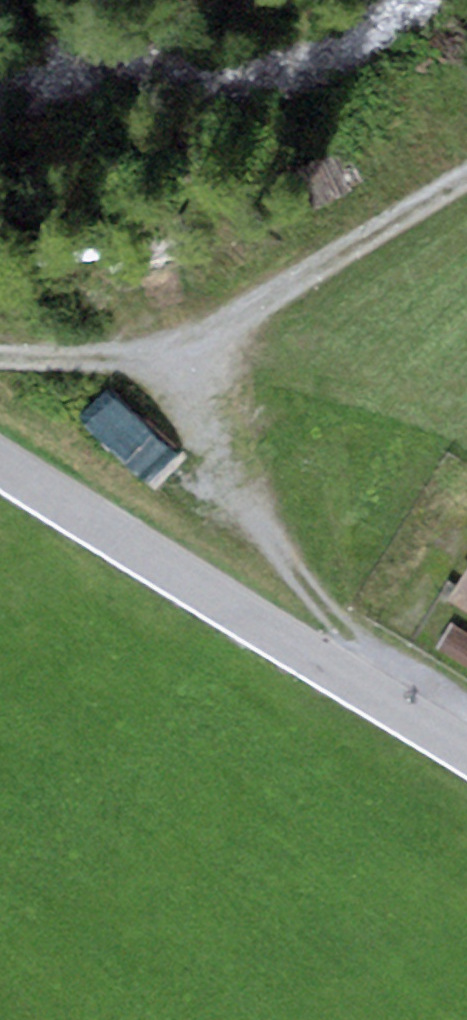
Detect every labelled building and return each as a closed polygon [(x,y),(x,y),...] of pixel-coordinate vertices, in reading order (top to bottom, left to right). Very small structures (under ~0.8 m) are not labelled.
[(116,472),(145,452),(109,400),(80,420),(116,472)] [(457,597),(466,603),(466,582),(457,597)] [(437,670),(466,688),(466,653),(452,644),(437,670)]
